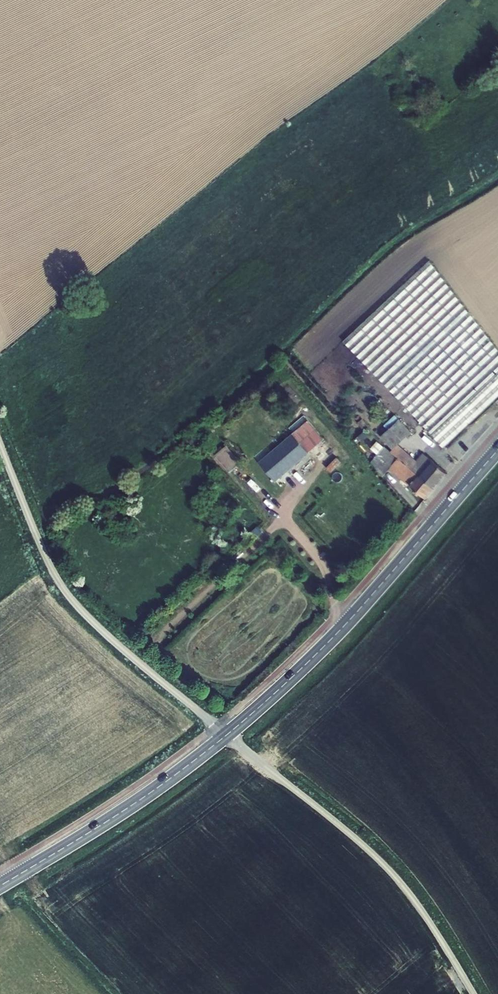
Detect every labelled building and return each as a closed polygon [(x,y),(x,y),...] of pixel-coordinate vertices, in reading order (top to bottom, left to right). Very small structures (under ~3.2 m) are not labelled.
[(430,261),(344,341),(444,447),(497,397),(497,349),(430,261)] [(384,425),(388,429),(399,419),(395,415),(384,425)] [(357,423),(364,430),(368,425),(361,419),(357,423)] [(412,431),(399,419),(388,429),(381,436),(393,449),(398,444),(412,431)] [(309,452),(324,439),(308,421),(259,462),(277,480),(310,453),(309,452)] [(364,431),(358,436),(362,441),(369,436),(364,431)] [(370,448),(377,454),(384,447),(377,441),(370,448)] [(393,449),(390,451),(435,488),(448,473),(423,452),(416,460),(398,444),(393,449)] [(230,472),(241,463),(227,445),(215,454),(230,472)] [(426,498),(435,488),(390,451),(384,446),(384,447),(377,454),(371,461),(383,476),(389,469),(426,498)] [(331,473),(342,462),(337,458),(326,469),(331,473)] [(260,495),(267,488),(251,472),(244,479),(260,495)] [(258,526),(251,533),(256,538),(263,531),(258,526)] [(247,547),(257,538),(256,538),(251,533),(242,542),(247,547)]
